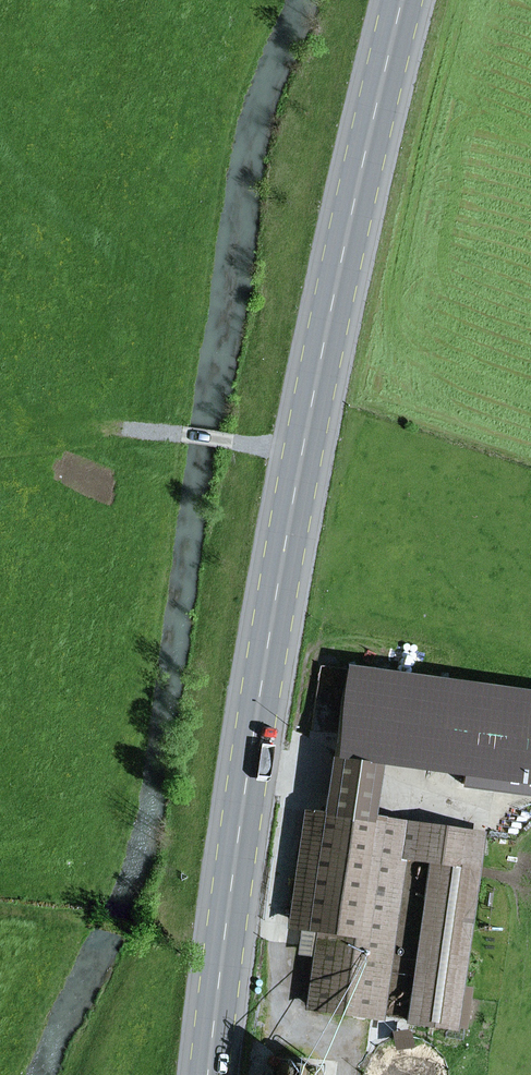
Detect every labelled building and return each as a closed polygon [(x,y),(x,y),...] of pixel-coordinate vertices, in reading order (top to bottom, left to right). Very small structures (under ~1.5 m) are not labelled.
[(338,734),(327,814),(360,818),(370,749),(432,758),(443,682),(347,669),(338,734)] [(530,794),(530,694),(443,682),(432,758),(465,763),(462,784),(530,794)] [(410,1020),(454,1026),(480,835),(360,818),(327,814),(316,812),(300,926),(321,928),(317,956),(310,1006),(372,1014),(395,852),(432,857),(410,1020)] [(296,953),(317,956),(321,928),(300,926),(296,953)] [(393,1051),(412,1048),(411,1038),(409,1029),(390,1031),(391,1040),(393,1051)]
